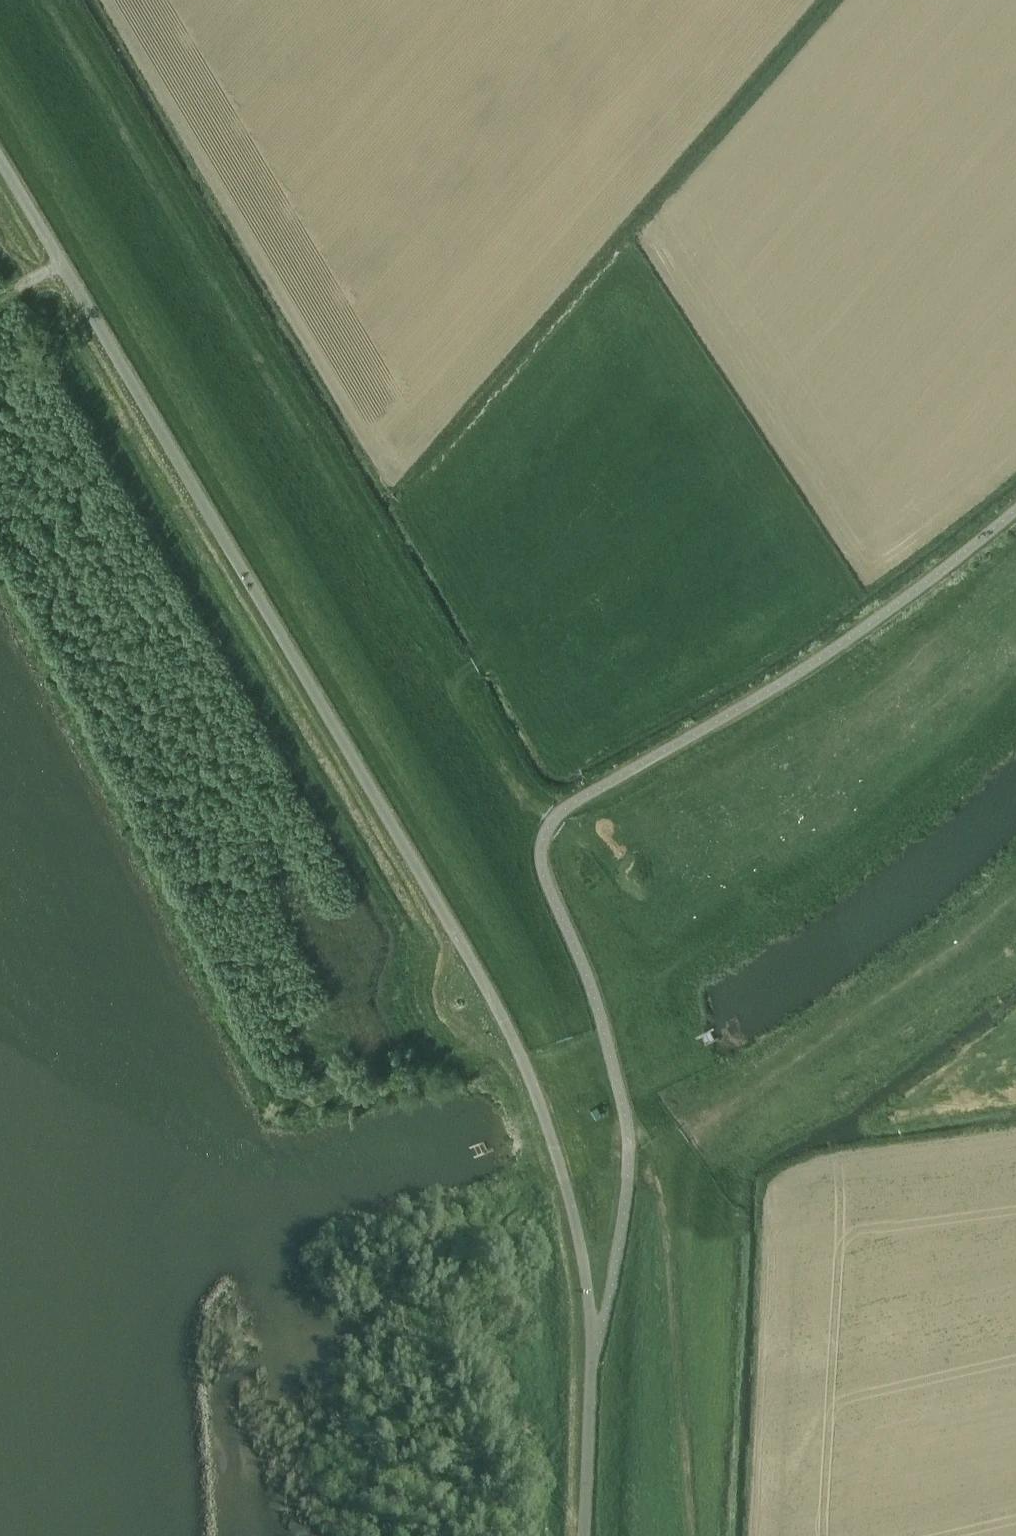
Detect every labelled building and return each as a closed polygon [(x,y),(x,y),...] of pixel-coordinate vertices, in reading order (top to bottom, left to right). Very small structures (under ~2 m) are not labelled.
[(597,1106),(591,1110),(595,1118),(602,1114),(597,1106)]
